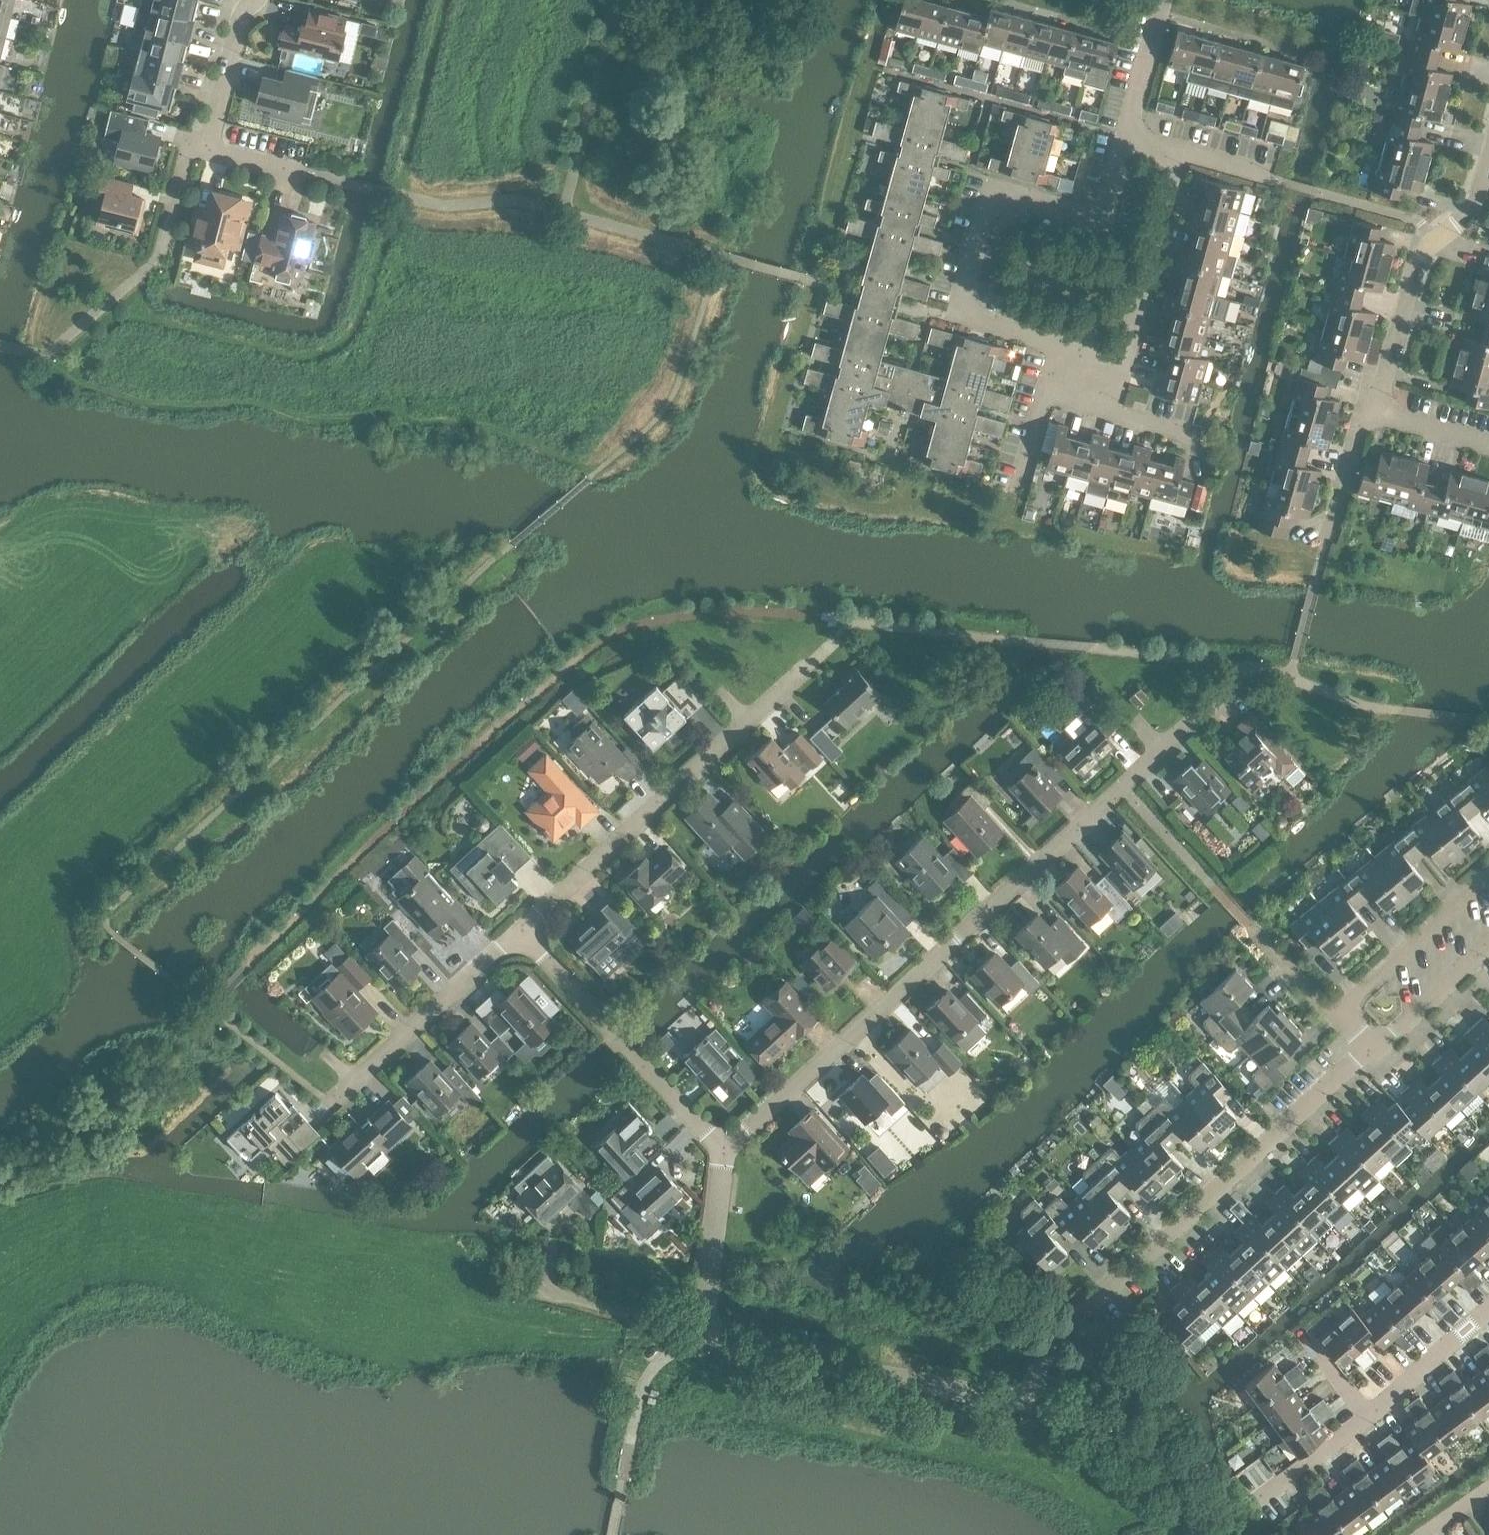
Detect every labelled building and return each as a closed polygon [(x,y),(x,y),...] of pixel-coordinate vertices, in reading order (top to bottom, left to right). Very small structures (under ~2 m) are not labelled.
[(10,16),(14,0),(0,0),(0,14),(10,16)] [(199,0),(155,0),(152,10),(194,21),(199,0)] [(926,0),(925,0),(903,0),(895,29),(917,35),(926,0)] [(938,41),(947,6),(926,0),(917,35),(938,41)] [(1424,1),(1420,16),(1464,28),(1471,4),(1455,0),(1419,0),(1424,1)] [(959,47),(968,12),(947,6),(938,41),(959,47)] [(1003,49),(1012,14),(990,8),(988,17),(989,18),(982,43),(983,43),(1003,49)] [(298,49),(328,57),(339,59),(342,46),(344,47),(345,42),(343,41),(346,30),(344,30),(347,18),(311,9),(308,21),(304,20),(302,28),(286,24),(280,47),(297,51),(298,49)] [(189,41),(194,21),(152,10),(147,31),(189,41)] [(989,18),(988,17),(968,12),(959,47),(981,53),(983,43),(982,43),(989,18)] [(0,14),(0,36),(5,37),(10,16),(0,14)] [(1024,55),(1034,20),(1012,14),(1003,49),(1000,61),(1021,67),(1024,55)] [(1458,52),(1464,28),(1420,16),(1411,51),(1438,58),(1441,47),(1458,52)] [(1045,60),(1054,26),(1034,20),(1024,55),(1045,60)] [(363,23),(360,34),(376,37),(378,27),(363,23)] [(1066,66),(1075,31),(1054,26),(1045,60),(1066,66)] [(1189,71),(1199,36),(1177,30),(1168,65),(1189,71)] [(183,62),(189,41),(147,31),(141,51),(183,62)] [(1084,80),(1096,37),(1075,31),(1066,66),(1063,74),(1084,80)] [(1208,86),(1220,42),(1199,36),(1189,71),(1187,81),(1208,86)] [(1118,43),(1096,37),(1084,80),(1083,83),(1105,89),(1118,43)] [(1228,92),(1241,48),(1220,42),(1208,86),(1228,92)] [(1249,98),(1261,54),(1241,48),(1228,92),(1249,98)] [(178,83),(183,62),(141,51),(136,72),(178,83)] [(1435,69),(1438,58),(1411,51),(1401,85),(1445,97),(1452,74),(1435,69)] [(1273,94),(1282,59),(1261,54),(1249,98),(1269,104),(1272,94),(1273,94)] [(885,64),(903,69),(905,61),(888,56),(885,64)] [(1304,65),(1282,59),(1273,94),(1272,94),(1269,104),(1292,110),(1296,94),(1300,95),(1303,85),(1299,84),(1304,65)] [(927,76),(930,67),(913,63),(911,71),(927,76)] [(946,72),(930,67),(927,76),(943,80),(946,72)] [(264,76),(257,103),(257,104),(273,108),(271,114),(310,124),(318,91),(316,90),(319,77),(287,69),(284,81),(264,76)] [(171,109),(178,83),(136,72),(129,98),(136,100),(134,111),(158,117),(161,106),(171,109)] [(969,87),(971,79),(955,74),(953,83),(969,87)] [(988,83),(971,79),(969,87),(985,92),(988,83)] [(927,117),(935,90),(900,80),(897,90),(913,95),(909,112),(927,117)] [(1439,121),(1445,97),(1401,85),(1392,120),(1419,128),(1422,117),(1439,121)] [(1011,99),(1014,90),(998,86),(995,94),(1011,99)] [(969,100),(935,90),(927,117),(946,122),(950,105),(967,109),(969,100)] [(1030,95),(1014,90),(1011,99),(1028,103),(1030,95)] [(1053,110),(1055,102),(1039,97),(1037,106),(1053,110)] [(1158,101),(1157,103),(1155,109),(1173,114),(1175,106),(1158,101)] [(1072,106),(1055,102),(1053,110),(1069,115),(1072,106)] [(993,103),(991,111),(1002,113),(1004,106),(993,103)] [(1198,121),(1201,113),(1184,108),(1182,117),(1198,121)] [(120,141),(115,160),(154,169),(162,138),(146,134),(150,119),(112,109),(108,124),(105,137),(120,141)] [(1031,148),(1039,119),(1004,109),(1001,119),(1018,123),(1012,143),(1031,148)] [(1079,117),(1096,122),(1098,114),(1081,109),(1079,117)] [(917,154),(927,117),(909,112),(904,128),(876,121),(872,135),(897,142),(895,148),(917,154)] [(1217,117),(1201,113),(1198,121),(1214,126),(1217,117)] [(941,139),(946,122),(927,117),(917,154),(939,160),(941,154),(965,161),(969,146),(941,139)] [(866,118),(862,132),(872,135),(876,121),(866,118)] [(1073,128),(1039,119),(1031,148),(1049,153),(1055,134),(1071,138),(1073,128)] [(1240,133),(1242,124),(1226,120),(1224,128),(1240,133)] [(1416,138),(1419,128),(1392,120),(1382,155),(1426,167),(1432,143),(1416,138)] [(1258,129),(1242,124),(1240,133),(1256,137),(1258,129)] [(1284,138),(1285,136),(1267,131),(1265,140),(1278,143),(1282,144),(1284,138)] [(1278,143),(1277,147),(1292,150),(1294,141),(1284,138),(1282,144),(1278,143)] [(1023,177),(1031,148),(1012,143),(1007,162),(991,157),(988,167),(1023,177)] [(1073,143),(1069,156),(1078,159),(1082,146),(1073,143)] [(908,188),(917,154),(895,148),(893,153),(881,150),(878,160),(894,164),(889,183),(908,188)] [(1044,172),(1049,153),(1031,148),(1023,177),(1057,186),(1060,176),(1044,172)] [(938,166),(939,160),(917,154),(908,188),(926,194),(931,174),(947,179),(950,169),(938,166)] [(1419,191),(1426,167),(1382,155),(1372,190),(1399,198),(1403,186),(1419,191)] [(100,219),(101,219),(100,223),(138,233),(146,200),(142,199),(142,198),(131,195),(134,183),(103,175),(98,199),(104,200),(100,219)] [(1207,190),(1204,202),(1239,212),(1245,190),(1201,178),(1198,187),(1207,190)] [(898,223),(908,188),(889,183),(884,202),(868,198),(865,208),(877,211),(876,217),(898,223)] [(921,213),(926,194),(908,188),(898,223),(920,229),(922,223),(934,227),(937,217),(921,213)] [(193,241),(203,243),(202,246),(202,250),(203,252),(205,255),(208,257),(211,258),(214,258),(217,258),(220,257),(222,255),(224,252),(225,249),(228,240),(234,241),(240,238),(242,234),(238,227),(244,223),(250,202),(215,193),(210,212),(199,209),(191,238),(193,241)] [(1239,212),(1204,202),(1201,215),(1191,212),(1189,221),(1233,233),(1239,212)] [(1309,208),(1306,221),(1314,223),(1321,219),(1323,212),(1309,208)] [(276,279),(291,282),(293,275),(303,277),(308,256),(312,256),(316,241),(312,240),(316,223),(306,220),(307,216),(293,213),(292,217),(282,214),(277,231),(279,232),(277,239),(264,236),(264,234),(263,234),(256,262),(257,262),(258,261),(279,266),(276,279)] [(888,258),(898,223),(876,217),(874,223),(850,216),(846,230),(874,238),(870,253),(888,258)] [(1378,239),(1381,228),(1354,220),(1348,241),(1357,244),(1353,258),(1388,268),(1394,244),(1378,239)] [(1233,233),(1189,221),(1187,229),(1196,232),(1193,244),(1237,256),(1243,235),(1233,233)] [(919,235),(920,229),(898,223),(888,258),(907,263),(911,248),(939,256),(943,242),(919,235)] [(1237,256),(1193,244),(1189,256),(1180,254),(1178,262),(1221,274),(1231,277),(1237,256)] [(877,299),(888,258),(870,253),(866,267),(838,260),(834,274),(858,281),(855,292),(877,299)] [(903,277),(907,263),(888,258),(877,299),(899,305),(902,293),(927,299),(931,285),(903,277)] [(1381,291),(1388,268),(1353,258),(1349,272),(1340,270),(1334,290),(1361,298),(1364,287),(1381,291)] [(1221,274),(1178,262),(1175,271),(1184,273),(1181,286),(1216,295),(1221,274)] [(1483,268),(1476,291),(1488,295),(1488,269),(1483,268)] [(1216,295),(1181,286),(1178,298),(1168,296),(1166,304),(1210,316),(1216,295)] [(1358,309),(1361,298),(1334,290),(1325,325),(1369,337),(1375,313),(1358,309)] [(1476,291),(1470,315),(1487,320),(1484,331),(1488,332),(1488,295),(1476,291)] [(866,340),(877,299),(855,292),(852,305),(827,298),(823,313),(851,321),(847,335),(866,340)] [(1245,295),(1243,302),(1259,306),(1260,299),(1245,295)] [(896,317),(899,305),(877,299),(866,340),(884,345),(888,330),(916,338),(920,324),(896,317)] [(1210,316),(1166,304),(1164,313),(1173,315),(1170,327),(1204,337),(1210,316)] [(1362,361),(1369,337),(1325,325),(1315,360),(1310,359),(1307,369),(1316,372),(1319,372),(1322,362),(1342,368),(1345,356),(1362,361)] [(970,369),(978,340),(932,327),(927,341),(954,349),(951,363),(970,369)] [(1204,337),(1170,327),(1166,340),(1157,337),(1154,347),(1163,350),(1164,349),(1198,358),(1199,357),(1204,337)] [(1484,331),(1481,342),(1464,337),(1457,361),(1488,369),(1488,332),(1484,331)] [(856,375),(866,340),(847,335),(843,349),(815,342),(811,356),(841,364),(840,370),(856,375)] [(895,385),(900,365),(880,360),(884,345),(866,340),(856,375),(895,385)] [(1012,349),(978,340),(970,369),(988,374),(994,355),(1010,359),(1012,349)] [(1014,343),(1012,349),(1026,353),(1027,347),(1014,343)] [(1150,346),(1148,354),(1161,357),(1163,350),(1154,347),(1150,346)] [(1208,359),(1199,357),(1198,358),(1164,349),(1163,350),(1161,357),(1171,360),(1167,372),(1202,381),(1208,359)] [(1457,361),(1451,385),(1468,389),(1464,401),(1488,408),(1488,369),(1457,361)] [(960,403),(970,369),(951,363),(947,378),(927,373),(922,393),(960,403)] [(922,393),(927,373),(900,365),(895,385),(889,405),(916,413),(922,393)] [(1016,365),(1012,378),(1017,380),(1021,366),(1016,365)] [(847,409),(856,375),(840,370),(838,376),(808,368),(804,382),(832,390),(828,404),(847,409)] [(1313,381),(1316,372),(1307,369),(1302,368),(1289,413),(1333,425),(1340,401),(1323,396),(1326,385),(1313,381)] [(984,388),(988,374),(970,369),(960,403),(977,408),(978,402),(1008,410),(1012,396),(984,388)] [(1202,381),(1167,372),(1164,384),(1155,382),(1152,391),(1196,403),(1202,381)] [(889,405),(895,385),(856,375),(847,409),(865,414),(869,400),(889,405)] [(1002,377),(1001,381),(1015,385),(1016,381),(1002,377)] [(951,438),(960,403),(922,393),(916,413),(936,418),(932,433),(951,438)] [(975,414),(977,408),(960,403),(951,438),(969,443),(973,429),(1001,436),(1005,422),(975,414)] [(839,438),(847,409),(828,404),(824,419),(807,414),(803,428),(839,438)] [(1275,427),(1283,429),(1290,410),(1282,407),(1275,427)] [(861,429),(865,414),(847,409),(839,438),(863,445),(867,431),(861,429)] [(1327,449),(1333,425),(1289,413),(1280,447),(1307,455),(1310,444),(1327,449)] [(880,420),(877,431),(888,434),(891,422),(880,420)] [(1068,474),(1078,439),(1065,436),(1068,426),(1058,424),(1046,468),(1068,474)] [(943,467),(951,438),(932,433),(928,447),(922,446),(918,460),(943,467)] [(1086,491),(1101,436),(1092,433),(1090,442),(1078,439),(1068,474),(1065,485),(1086,491)] [(1107,497),(1119,451),(1107,447),(1110,438),(1101,436),(1086,491),(1107,497)] [(1272,437),(1270,444),(1278,447),(1280,440),(1272,437)] [(965,458),(969,443),(951,438),(943,467),(979,477),(983,462),(965,458)] [(1127,502),(1131,491),(1143,447),(1134,445),(1131,454),(1119,451),(1107,497),(1127,502)] [(1151,497),(1161,462),(1149,459),(1151,449),(1143,447),(1131,491),(1151,497)] [(1304,466),(1307,455),(1280,447),(1274,468),(1283,470),(1280,485),(1314,494),(1321,470),(1304,466)] [(1393,502),(1405,458),(1381,452),(1377,469),(1365,465),(1357,492),(1393,502)] [(1173,465),(1161,462),(1151,497),(1148,508),(1170,514),(1173,503),(1187,506),(1193,483),(1179,479),(1185,459),(1176,456),(1173,465)] [(1429,465),(1405,458),(1393,502),(1427,512),(1435,485),(1424,482),(1429,465)] [(1462,521),(1474,477),(1451,471),(1446,488),(1435,485),(1427,512),(1462,521)] [(1462,521),(1459,533),(1482,539),(1486,528),(1488,529),(1488,482),(1474,477),(1462,521)] [(1198,484),(1191,507),(1201,510),(1208,486),(1198,484)] [(1308,518),(1314,494),(1280,485),(1276,499),(1266,496),(1257,529),(1285,536),(1291,513),(1308,518)] [(1101,518),(1098,532),(1104,534),(1107,520),(1101,518)] [(1384,535),(1381,547),(1392,551),(1395,539),(1384,535)] [(872,666),(863,675),(855,667),(840,680),(844,684),(824,703),(846,727),(879,697),(894,714),(906,703),(872,666)] [(662,692),(657,686),(644,697),(642,695),(634,702),(637,704),(624,715),(636,727),(634,730),(641,737),(643,735),(654,748),(666,737),(668,739),(676,732),(674,730),(686,718),(675,706),(681,701),(692,713),(705,702),(680,675),(662,692)] [(566,695),(580,708),(588,699),(574,687),(566,695)] [(1149,698),(1143,691),(1140,688),(1129,698),(1138,708),(1149,698)] [(1115,745),(1107,736),(1116,728),(1093,703),(1078,716),(1089,728),(1063,753),(1083,775),(1115,745)] [(1274,766),(1285,777),(1293,786),(1305,775),(1278,745),(1275,745),(1275,738),(1252,712),(1237,725),(1246,734),(1231,748),(1233,751),(1225,759),(1250,787),(1262,776),(1273,771),(1271,768),(1274,766)] [(621,753),(586,715),(573,727),(579,734),(567,745),(571,749),(570,750),(589,771),(591,770),(600,781),(623,759),(637,774),(643,769),(625,749),(621,753)] [(843,751),(822,728),(821,727),(810,737),(831,761),(843,751)] [(771,738),(747,760),(762,777),(760,780),(769,789),(782,778),(791,787),(822,758),(799,733),(782,749),(771,738)] [(532,735),(523,743),(532,753),(541,746),(532,735)] [(1035,746),(1024,756),(1032,766),(1010,786),(1038,816),(1061,795),(1047,781),(1058,771),(1035,746)] [(528,811),(554,839),(575,819),(581,825),(598,810),(547,755),(530,770),(549,791),(528,811)] [(1231,790),(1214,771),(1203,759),(1194,767),(1191,763),(1172,779),(1202,812),(1220,795),(1223,798),(1231,790)] [(1458,789),(1477,811),(1486,804),(1488,808),(1488,769),(1487,766),(1458,789)] [(973,781),(961,791),(969,800),(946,821),(976,854),(1001,831),(982,810),(992,801),(973,781)] [(1467,819),(1477,811),(1458,789),(1430,811),(1463,853),(1478,841),(1475,837),(1479,833),(1467,819)] [(1240,793),(1232,800),(1243,812),(1251,805),(1240,793)] [(732,819),(711,795),(687,817),(720,852),(731,841),(745,856),(767,836),(743,809),(732,819)] [(1463,853),(1430,811),(1402,834),(1421,857),(1430,849),(1442,863),(1445,861),(1449,865),(1463,853)] [(497,902),(518,883),(510,875),(531,856),(500,822),(479,842),(487,851),(458,877),(481,902),(490,894),(497,902)] [(1104,876),(1111,883),(1123,896),(1132,888),(1133,889),(1156,867),(1124,832),(1100,854),(1113,867),(1104,876)] [(1411,864),(1421,857),(1402,834),(1374,857),(1407,898),(1422,886),(1419,882),(1423,879),(1411,864)] [(975,871),(953,847),(942,857),(923,837),(897,861),(909,875),(908,877),(917,887),(919,885),(929,897),(956,872),(964,881),(975,871)] [(666,848),(650,862),(646,858),(622,881),(647,908),(671,886),(668,883),(684,868),(666,848)] [(450,903),(428,879),(432,875),(415,857),(403,868),(416,883),(399,898),(402,902),(400,904),(408,913),(410,911),(430,932),(447,915),(463,933),(475,922),(454,900),(450,903)] [(1407,898),(1374,857),(1346,879),(1365,902),(1374,894),(1386,909),(1389,906),(1393,910),(1407,898)] [(1132,907),(1123,896),(1111,883),(1102,891),(1079,866),(1055,887),(1089,924),(1106,909),(1117,921),(1132,907)] [(876,896),(859,912),(862,915),(848,928),(875,957),(889,945),(892,948),(910,932),(890,910),(900,901),(879,877),(868,887),(876,896)] [(1355,910),(1365,902),(1346,879),(1318,902),(1352,943),(1367,931),(1363,927),(1367,924),(1355,910)] [(1191,890),(1185,895),(1191,902),(1196,896),(1191,890)] [(651,943),(632,922),(612,900),(569,939),(608,982),(651,943)] [(1352,943),(1318,902),(1290,925),(1308,948),(1318,940),(1330,954),(1333,951),(1337,955),(1352,943)] [(806,905),(793,917),(805,931),(819,919),(806,905)] [(1063,922),(1054,931),(1038,913),(1016,933),(1046,966),(1060,953),(1068,962),(1085,946),(1063,922)] [(393,918),(384,926),(391,934),(367,955),(397,988),(421,966),(403,947),(412,939),(393,918)] [(835,936),(825,946),(823,944),(802,963),(826,988),(845,970),(848,973),(859,962),(835,936)] [(337,942),(326,952),(339,966),(350,956),(337,942)] [(659,943),(651,951),(659,959),(666,951),(659,943)] [(1000,1004),(1022,984),(1031,993),(1041,984),(1018,959),(1009,967),(995,953),(972,974),(1000,1004)] [(369,977),(350,956),(339,966),(343,970),(314,996),(326,1010),(324,1012),(336,1025),(338,1023),(350,1036),(377,1012),(356,989),(369,977)] [(1211,1013),(1205,1019),(1204,1020),(1203,1022),(1203,1023),(1204,1025),(1204,1026),(1215,1038),(1247,1008),(1239,999),(1253,987),(1236,968),(1214,989),(1209,983),(1200,991),(1205,997),(1200,1001),(1211,1013)] [(800,973),(790,982),(806,1000),(816,992),(800,973)] [(766,1065),(807,1027),(819,1017),(786,982),(771,996),(783,1008),(746,1042),(766,1065)] [(489,1023),(499,1034),(500,1035),(509,1027),(508,1025),(511,1023),(528,1041),(537,1033),(540,1036),(556,1022),(521,983),(496,1006),(502,1012),(489,1023)] [(928,1009),(955,1039),(964,1049),(985,1029),(978,1022),(987,1014),(967,992),(957,1000),(948,990),(928,1009)] [(1250,1055),(1289,1018),(1276,1004),(1272,1008),(1269,1004),(1255,1017),(1247,1008),(1215,1038),(1226,1049),(1227,1050),(1229,1051),(1230,1051),(1232,1050),(1233,1049),(1240,1043),(1250,1055)] [(1488,1043),(1488,1026),(1488,1024),(1488,1023),(1482,1017),(1473,1026),(1488,1043)] [(1302,1032),(1289,1018),(1250,1055),(1260,1066),(1254,1072),(1253,1073),(1253,1074),(1252,1076),(1253,1077),(1253,1079),(1260,1086),(1253,1092),(1258,1097),(1296,1062),(1288,1052),(1301,1040),(1298,1036),(1302,1032)] [(515,1052),(500,1035),(499,1034),(490,1042),(472,1022),(449,1044),(478,1077),(502,1055),(506,1060),(515,1052)] [(1473,1026),(1463,1035),(1469,1041),(1470,1040),(1474,1044),(1467,1051),(1488,1075),(1488,1043),(1473,1026)] [(932,1053),(911,1030),(887,1052),(916,1083),(939,1063),(949,1073),(960,1063),(943,1044),(932,1053)] [(668,1031),(650,1048),(658,1058),(677,1040),(668,1031)] [(757,1073),(742,1056),(720,1033),(712,1041),(706,1035),(683,1056),(711,1086),(720,1078),(725,1084),(724,1086),(727,1089),(729,1088),(734,1094),(757,1073)] [(1467,1051),(1460,1058),(1456,1054),(1457,1053),(1451,1046),(1441,1055),(1475,1092),(1488,1079),(1488,1075),(1467,1051)] [(1475,1092),(1441,1055),(1432,1064),(1438,1071),(1439,1070),(1442,1074),(1435,1080),(1459,1106),(1475,1092)] [(407,1082),(426,1103),(437,1115),(460,1094),(471,1106),(481,1097),(454,1068),(445,1076),(431,1060),(407,1082)] [(1202,1062),(1190,1073),(1189,1074),(1189,1075),(1189,1077),(1189,1078),(1190,1080),(1196,1086),(1185,1097),(1221,1136),(1235,1123),(1232,1119),(1235,1116),(1223,1102),(1232,1093),(1202,1062)] [(841,1094),(848,1103),(866,1122),(883,1106),(891,1115),(905,1102),(882,1077),(873,1085),(863,1074),(841,1094)] [(1459,1106),(1435,1080),(1428,1087),(1424,1083),(1425,1082),(1419,1076),(1410,1085),(1443,1121),(1459,1106)] [(1443,1121),(1410,1085),(1400,1093),(1406,1100),(1407,1099),(1411,1103),(1404,1109),(1403,1110),(1419,1127),(1427,1136),(1443,1121)] [(293,1113),(290,1109),(276,1093),(260,1108),(263,1111),(258,1116),(255,1112),(228,1137),(225,1134),(210,1148),(230,1170),(244,1157),(251,1165),(270,1148),(289,1169),(306,1154),(293,1139),(311,1123),(297,1109),(293,1113)] [(1403,1110),(1404,1109),(1396,1101),(1388,1108),(1384,1104),(1385,1103),(1379,1096),(1370,1105),(1403,1142),(1419,1127),(1403,1110)] [(1221,1136),(1185,1097),(1174,1107),(1167,1100),(1166,1099),(1165,1099),(1163,1099),(1162,1099),(1160,1100),(1149,1111),(1178,1143),(1187,1135),(1200,1148),(1203,1145),(1207,1149),(1221,1136)] [(389,1100),(386,1103),(361,1126),(357,1122),(330,1147),(335,1152),(325,1160),(342,1179),(352,1171),(356,1175),(367,1166),(368,1167),(412,1126),(389,1100)] [(1403,1142),(1370,1105),(1360,1114),(1366,1120),(1367,1120),(1371,1124),(1364,1130),(1388,1156),(1396,1165),(1412,1150),(1403,1142)] [(652,1128),(636,1109),(596,1146),(626,1179),(647,1159),(634,1145),(652,1128)] [(849,1147),(828,1125),(813,1109),(790,1130),(794,1135),(778,1150),(800,1174),(816,1159),(825,1169),(849,1147)] [(1170,1151),(1178,1143),(1149,1111),(1137,1122),(1136,1123),(1136,1124),(1136,1126),(1136,1127),(1137,1129),(1143,1135),(1132,1146),(1168,1185),(1182,1172),(1179,1168),(1182,1165),(1170,1151)] [(1388,1156),(1364,1130),(1356,1137),(1353,1133),(1353,1132),(1347,1126),(1338,1134),(1372,1171),(1388,1156)] [(1460,1132),(1457,1135),(1463,1141),(1466,1137),(1460,1132)] [(1380,1180),(1372,1171),(1338,1134),(1328,1143),(1334,1150),(1335,1149),(1339,1153),(1332,1160),(1364,1194),(1380,1180)] [(880,1145),(867,1156),(884,1175),(897,1164),(880,1145)] [(1168,1185),(1132,1146),(1121,1156),(1114,1149),(1113,1149),(1112,1148),(1110,1148),(1109,1148),(1108,1149),(1096,1160),(1126,1192),(1134,1184),(1147,1197),(1150,1194),(1154,1198),(1168,1185)] [(1436,1148),(1422,1162),(1433,1173),(1447,1158),(1436,1148)] [(557,1163),(556,1164),(548,1155),(515,1185),(523,1194),(522,1195),(544,1219),(579,1187),(557,1163)] [(1364,1194),(1332,1160),(1325,1166),(1321,1162),(1322,1162),(1316,1155),(1306,1164),(1348,1209),(1364,1194)] [(1117,1200),(1126,1192),(1096,1160),(1084,1171),(1084,1172),(1083,1173),(1083,1175),(1083,1176),(1084,1177),(1090,1184),(1079,1195),(1115,1234),(1129,1221),(1126,1217),(1129,1213),(1117,1200)] [(872,1189),(883,1178),(866,1161),(855,1171),(872,1189)] [(1348,1209),(1306,1164),(1297,1173),(1303,1179),(1304,1178),(1307,1182),(1300,1189),(1332,1224),(1348,1209)] [(1423,1165),(1416,1171),(1416,1176),(1422,1183),(1432,1174),(1423,1165)] [(611,1198),(622,1209),(647,1237),(671,1215),(665,1208),(682,1192),(661,1168),(640,1188),(632,1179),(611,1198)] [(1054,1177),(1046,1185),(1051,1190),(1059,1182),(1054,1177)] [(1332,1224),(1300,1189),(1293,1196),(1289,1192),(1290,1191),(1284,1184),(1274,1193),(1316,1239),(1332,1224)] [(1390,1191),(1381,1199),(1393,1211),(1401,1203),(1390,1191)] [(1316,1239),(1274,1193),(1265,1202),(1271,1209),(1272,1208),(1276,1212),(1268,1219),(1301,1253),(1316,1239)] [(1115,1234),(1079,1195),(1068,1205),(1062,1198),(1060,1197),(1059,1197),(1057,1197),(1056,1197),(1055,1198),(1044,1208),(1043,1209),(1059,1226),(1058,1227),(1072,1241),(1082,1232),(1094,1246),(1098,1243),(1101,1247),(1115,1234)] [(588,1217),(600,1206),(590,1196),(578,1207),(588,1217)] [(1050,1234),(1058,1227),(1059,1226),(1043,1209),(1044,1208),(1034,1198),(1022,1209),(1021,1210),(1021,1212),(1021,1213),(1021,1215),(1022,1216),(1028,1223),(1016,1234),(1021,1238),(1015,1244),(1023,1253),(1029,1247),(1049,1269),(1067,1252),(1050,1234)] [(1488,1203),(1472,1217),(1488,1235),(1488,1203)] [(1301,1253),(1268,1219),(1261,1225),(1257,1221),(1258,1220),(1252,1214),(1243,1223),(1285,1268),(1301,1253)] [(995,1215),(986,1223),(997,1235),(1006,1227),(995,1215)] [(1472,1217),(1456,1232),(1480,1258),(1488,1250),(1488,1235),(1472,1217)] [(1370,1219),(1364,1226),(1370,1232),(1376,1226),(1370,1219)] [(1285,1268),(1243,1223),(1233,1231),(1239,1238),(1240,1237),(1244,1241),(1237,1248),(1269,1283),(1285,1268)] [(1470,1267),(1480,1258),(1456,1232),(1440,1246),(1476,1286),(1482,1280),(1470,1267)] [(1269,1283),(1237,1248),(1229,1255),(1226,1250),(1227,1250),(1221,1243),(1211,1252),(1253,1297),(1269,1283)] [(1469,1292),(1476,1286),(1440,1246),(1424,1260),(1448,1287),(1457,1279),(1469,1292)] [(1253,1297),(1211,1252),(1202,1261),(1208,1267),(1208,1266),(1212,1271),(1205,1277),(1237,1312),(1253,1297)] [(1438,1295),(1448,1287),(1424,1260),(1408,1275),(1444,1315),(1450,1309),(1438,1295)] [(1312,1266),(1303,1274),(1311,1283),(1320,1275),(1312,1266)] [(1237,1312),(1205,1277),(1198,1284),(1194,1280),(1195,1279),(1189,1273),(1179,1281),(1213,1318),(1221,1327),(1237,1312)] [(1437,1321),(1444,1315),(1408,1275),(1392,1289),(1415,1316),(1425,1307),(1437,1321)] [(1213,1318),(1179,1281),(1170,1290),(1176,1297),(1177,1296),(1181,1300),(1173,1307),(1178,1313),(1167,1324),(1183,1341),(1194,1352),(1206,1341),(1198,1332),(1213,1318)] [(1406,1324),(1415,1316),(1392,1289),(1376,1304),(1411,1344),(1418,1338),(1406,1324)] [(1405,1350),(1411,1344),(1376,1304),(1360,1317),(1360,1318),(1375,1335),(1374,1336),(1382,1345),(1393,1336),(1405,1350)] [(1366,1343),(1374,1336),(1375,1335),(1360,1318),(1360,1317),(1352,1308),(1335,1323),(1371,1363),(1377,1357),(1366,1343)] [(1312,1309),(1299,1320),(1306,1329),(1319,1318),(1312,1309)] [(1364,1369),(1371,1363),(1335,1323),(1318,1338),(1342,1364),(1352,1355),(1364,1369)] [(1167,1324),(1162,1328),(1178,1346),(1183,1341),(1167,1324)] [(1488,1344),(1481,1349),(1488,1360),(1488,1346),(1488,1344)] [(1481,1349),(1473,1355),(1484,1369),(1474,1377),(1488,1397),(1488,1360),(1481,1349)] [(1259,1403),(1302,1371),(1297,1364),(1282,1374),(1274,1364),(1246,1385),(1259,1403)] [(1474,1377),(1464,1384),(1453,1370),(1446,1375),(1478,1418),(1488,1410),(1488,1397),(1474,1377)] [(1307,1378),(1302,1371),(1259,1403),(1272,1420),(1301,1399),(1293,1389),(1307,1378)] [(1478,1418),(1446,1375),(1439,1381),(1449,1395),(1439,1402),(1461,1431),(1478,1418)] [(1461,1431),(1439,1402),(1429,1410),(1419,1396),(1411,1401),(1444,1444),(1461,1431)] [(1285,1438),(1328,1405),(1322,1398),(1308,1409),(1301,1399),(1272,1420),(1285,1438)] [(1444,1444),(1411,1401),(1404,1407),(1415,1421),(1405,1429),(1434,1467),(1427,1457),(1444,1444)] [(1333,1413),(1328,1405),(1285,1438),(1298,1456),(1327,1434),(1319,1424),(1333,1413)] [(1434,1467),(1405,1429),(1404,1429),(1412,1439),(1402,1447),(1391,1432),(1384,1437),(1416,1480),(1434,1467)] [(1416,1480),(1384,1437),(1377,1443),(1388,1457),(1378,1465),(1399,1493),(1416,1480)] [(1399,1493),(1378,1465),(1367,1472),(1357,1458),(1349,1463),(1382,1506),(1399,1493)] [(1382,1506),(1349,1463),(1342,1469),(1353,1483),(1343,1491),(1364,1519),(1382,1506)] [(1364,1519),(1343,1491),(1333,1498),(1322,1484),(1315,1489),(1347,1532),(1364,1519)] [(1315,1489),(1308,1495),(1318,1509),(1295,1527),(1301,1534),(1343,1534),(1347,1532),(1315,1489)]
